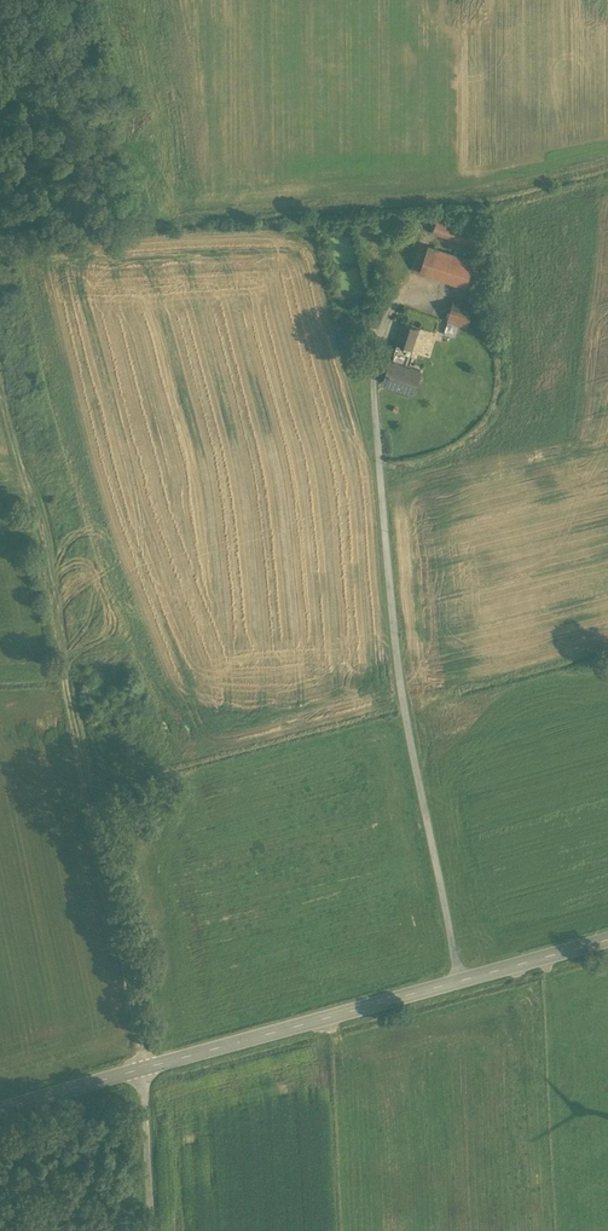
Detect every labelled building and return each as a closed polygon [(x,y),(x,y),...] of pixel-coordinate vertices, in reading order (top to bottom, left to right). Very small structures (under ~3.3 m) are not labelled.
[(480,226),(440,213),(435,231),(475,243),(480,226)] [(472,258),(428,244),(419,270),(463,285),(472,258)] [(473,306),(453,299),(447,319),(466,326),(473,306)] [(423,321),(405,316),(387,377),(417,386),(425,361),(412,357),(423,321)]
